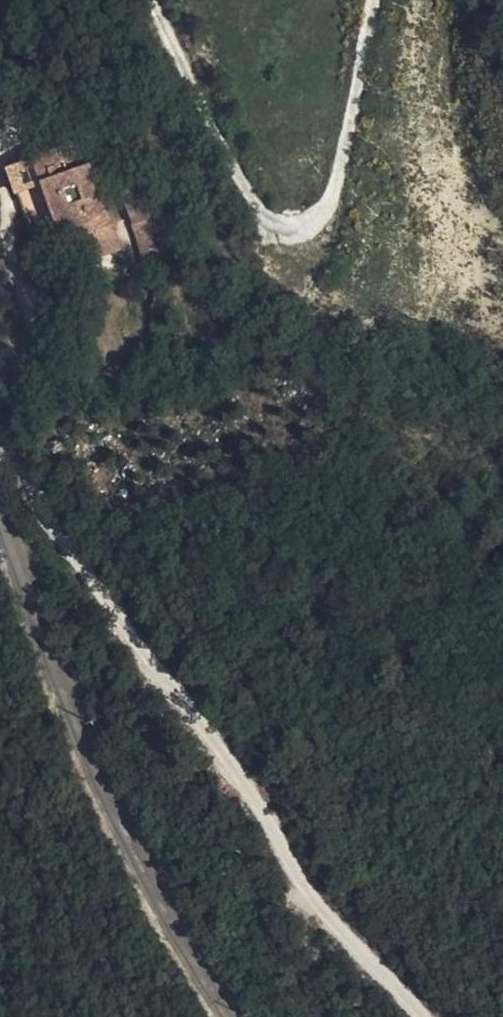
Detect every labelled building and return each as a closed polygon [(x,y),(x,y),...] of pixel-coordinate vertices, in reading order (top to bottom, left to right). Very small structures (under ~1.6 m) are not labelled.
[(27,181),(34,204),(54,192),(65,186),(60,169),(27,181)] [(54,192),(34,204),(54,269),(70,265),(77,285),(111,274),(83,189),(66,191),(65,186),(54,192)] [(113,214),(135,207),(129,192),(108,199),(113,214)] [(126,250),(148,243),(135,207),(113,214),(126,250)] [(155,263),(148,243),(126,250),(134,274),(133,293),(156,291),(155,263)]
